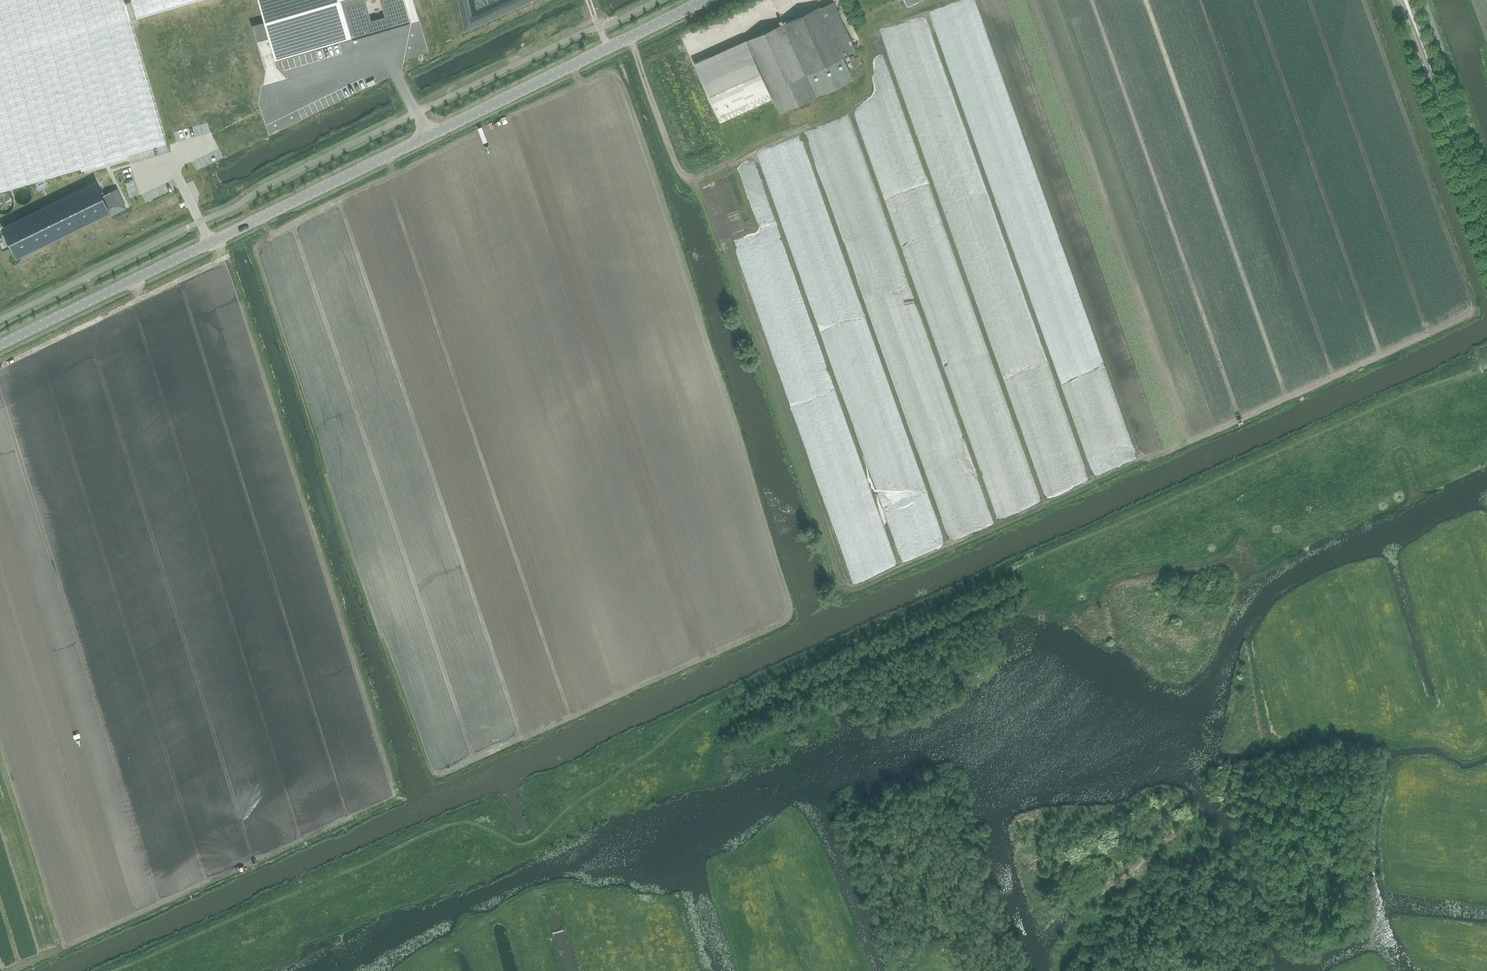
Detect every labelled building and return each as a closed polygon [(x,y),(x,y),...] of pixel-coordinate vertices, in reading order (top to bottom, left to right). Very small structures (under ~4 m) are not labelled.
[(165,141),(130,19),(125,2),(124,0),(0,0),(0,189),(165,141)] [(133,0),(125,2),(130,19),(194,0),(133,0)] [(265,20),(252,24),(256,40),(269,36),(276,59),(410,20),(404,0),(259,0),(265,20)] [(828,4),(821,7),(820,6),(747,39),(779,111),(853,78),(843,57),(842,56),(855,49),(834,4),(833,1),(828,4)] [(44,209),(3,229),(16,256),(58,235),(57,234),(109,209),(102,196),(95,181),(43,207),(44,209)] [(112,215),(126,208),(124,204),(117,189),(104,195),(102,196),(109,209),(110,210),(112,215)]
